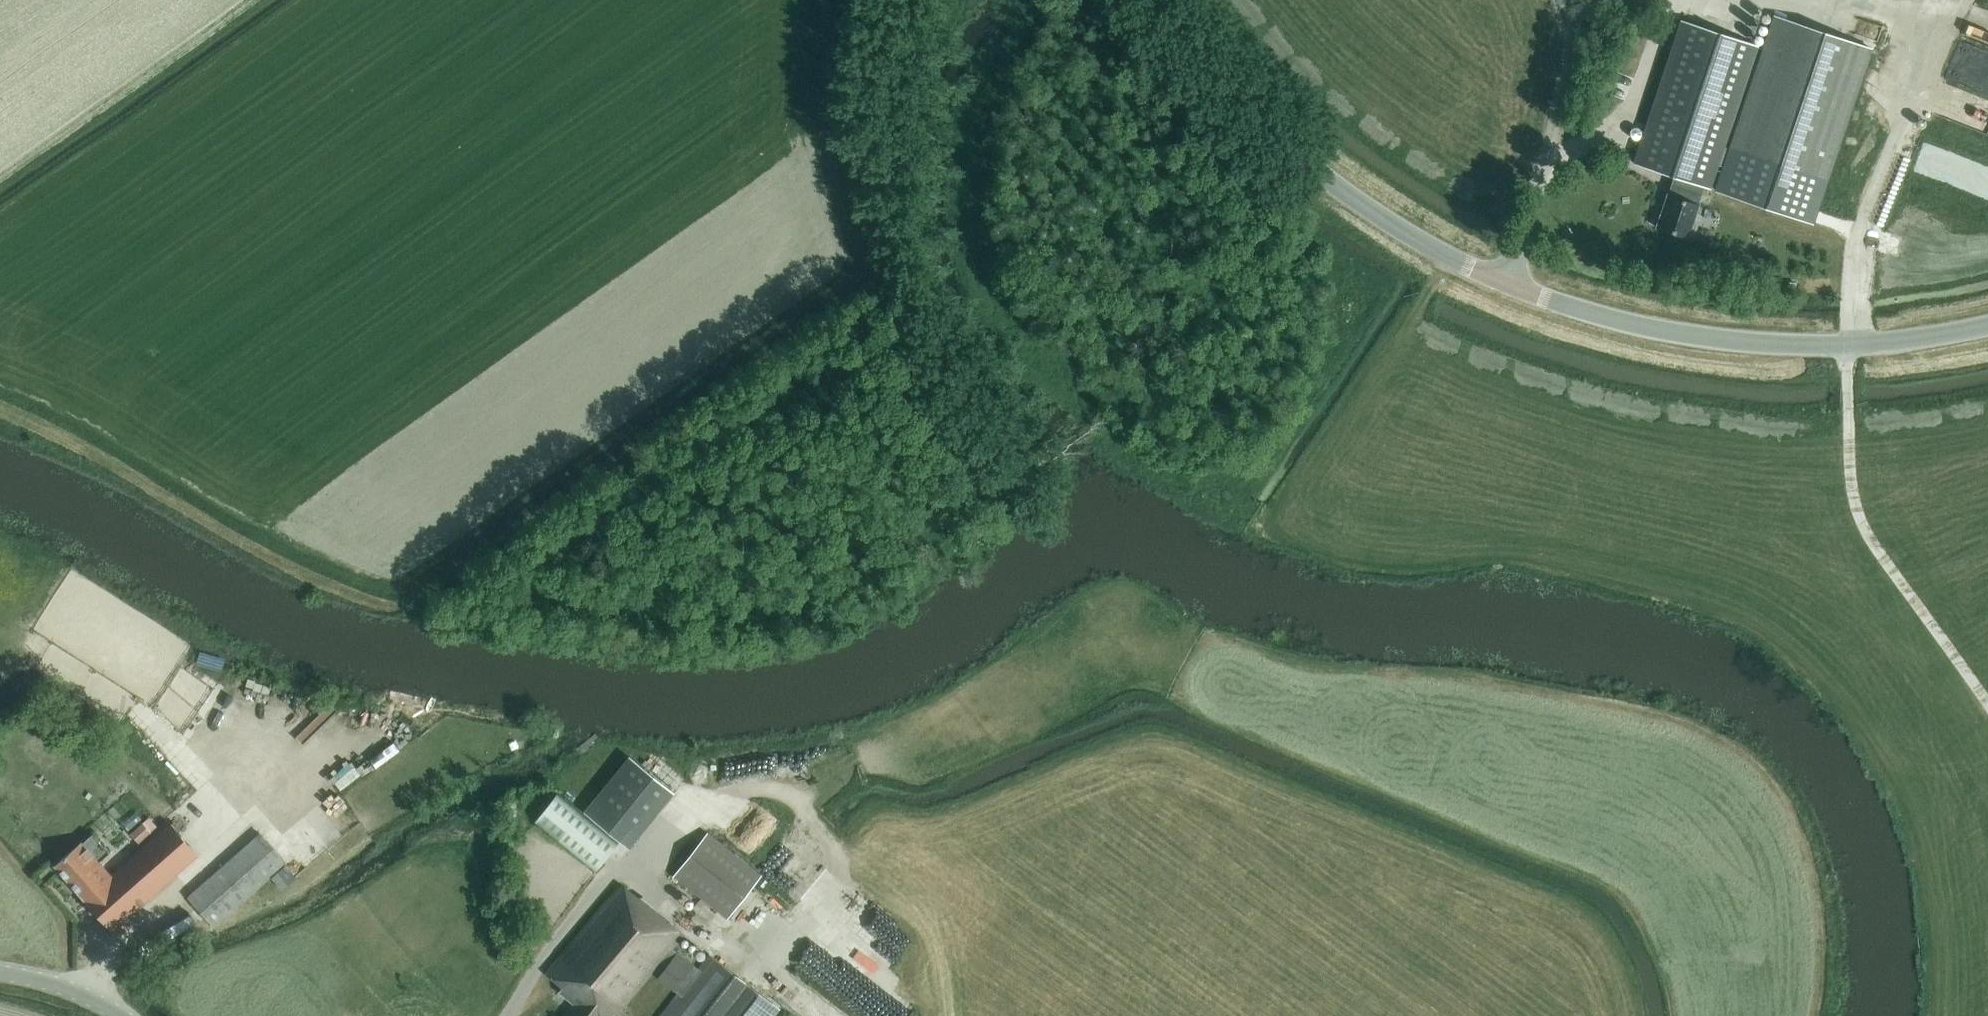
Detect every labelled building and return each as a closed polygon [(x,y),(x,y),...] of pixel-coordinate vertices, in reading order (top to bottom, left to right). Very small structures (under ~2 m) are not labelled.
[(1723,147),(1749,71),(1758,46),(1681,21),(1634,162),(1654,168),(1653,169),(1674,176),(1657,227),(1687,238),(1707,179),(1712,181),(1718,165),(1801,193),(1807,176),(1825,182),(1871,48),(1776,16),(1731,150),(1723,147)] [(230,664),(227,680),(255,684),(257,669),(230,664)] [(303,711),(310,698),(302,693),(289,718),(296,722),(290,733),(301,739),(313,716),(303,711)] [(595,821),(623,843),(623,844),(639,825),(668,788),(631,758),(586,813),(595,821)] [(617,844),(554,796),(533,821),(596,870),(617,844)] [(111,875),(100,862),(109,853),(93,834),(83,843),(82,842),(56,865),(55,866),(84,898),(113,931),(198,855),(170,823),(111,875)] [(142,823),(131,834),(140,843),(151,832),(142,823)] [(188,897),(215,927),(271,877),(283,890),(297,878),(285,865),(286,864),(260,833),(188,897)] [(708,833),(674,876),(727,919),(761,876),(708,833)] [(674,948),(684,935),(682,934),(685,930),(678,925),(676,929),(621,886),(546,973),(563,987),(559,991),(578,1007),(570,1015),(617,1015),(652,974),(656,977),(656,978),(673,991),(675,990),(678,993),(660,1015),(744,1015),(761,994),(709,953),(698,968),(674,948)]
